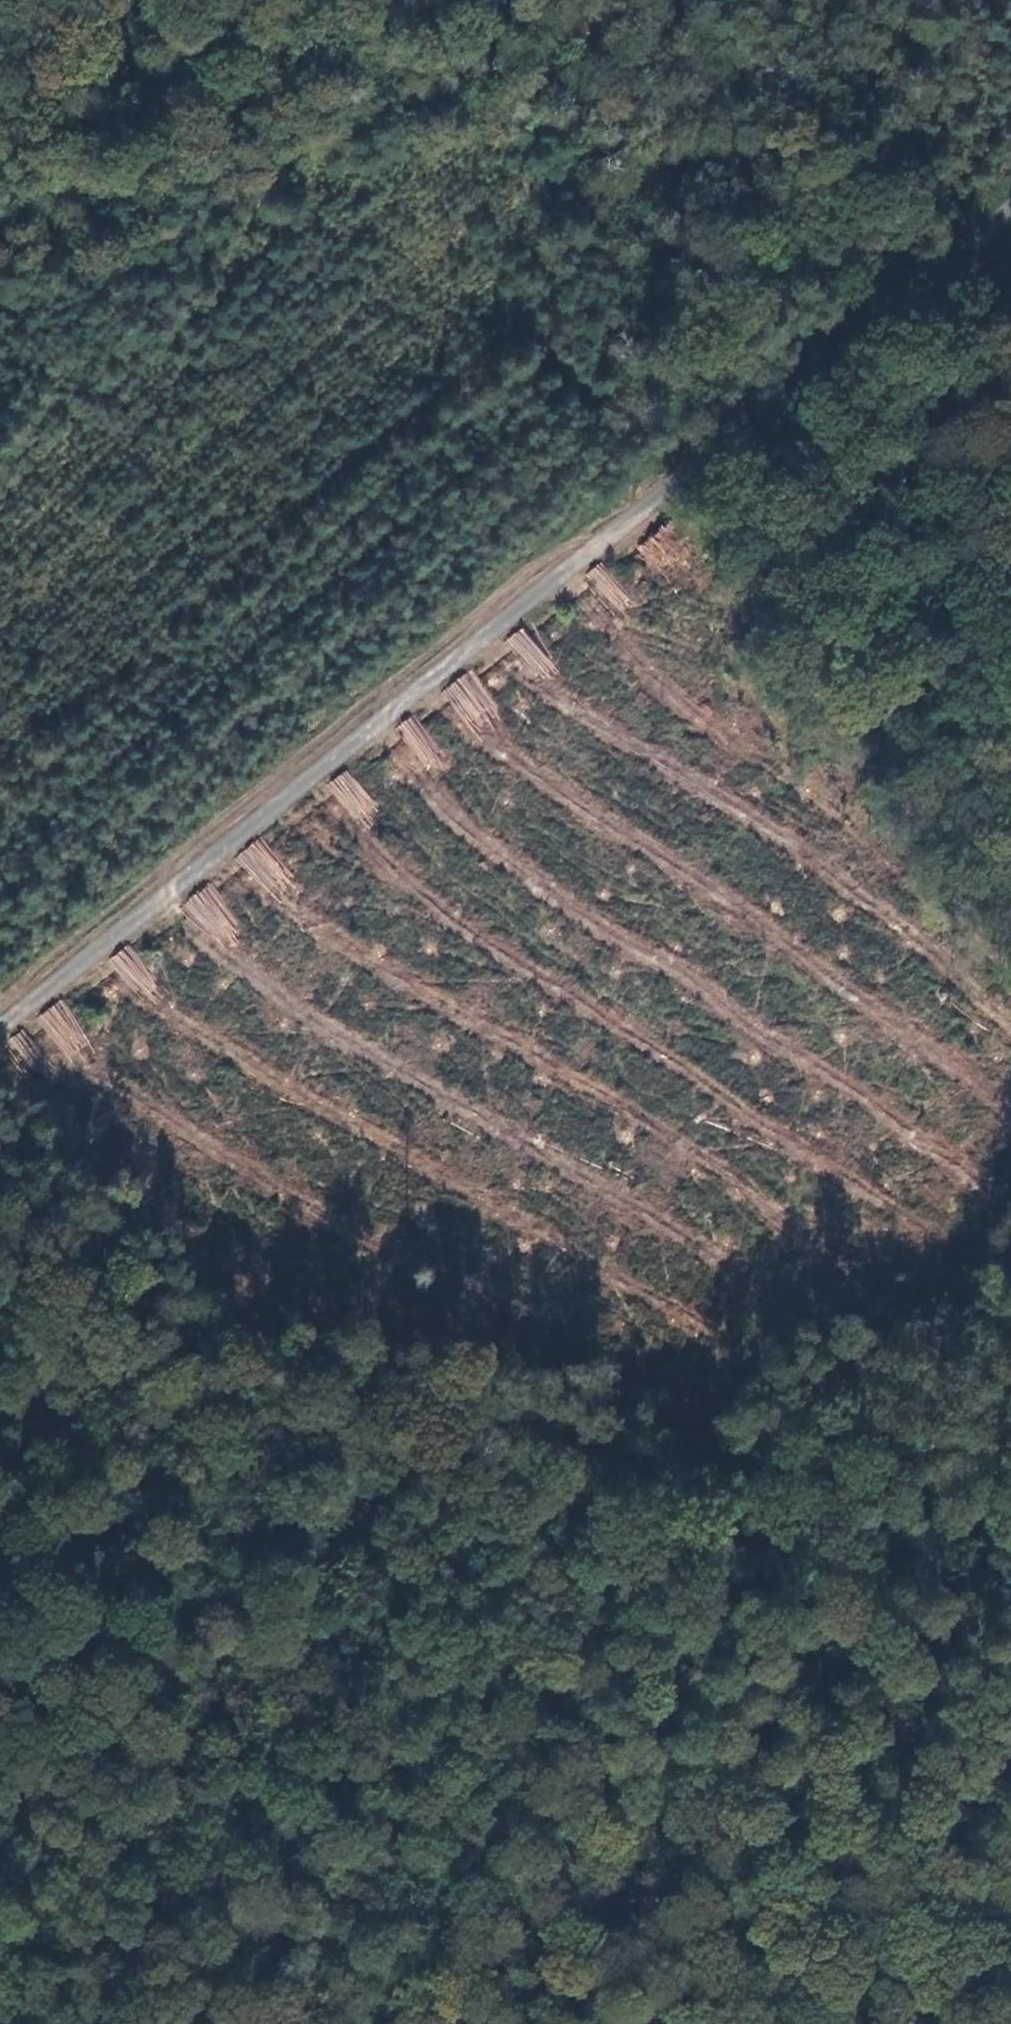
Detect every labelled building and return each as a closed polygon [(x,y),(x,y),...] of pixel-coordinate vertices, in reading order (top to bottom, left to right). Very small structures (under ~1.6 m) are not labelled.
[(506,639),(537,679),(553,666),(521,627),(506,639)] [(467,671),(444,689),(472,727),(496,709),(467,671)] [(418,715),(401,721),(416,763),(433,756),(418,715)] [(346,769),(327,784),(362,828),(381,812),(346,769)] [(259,884),(280,868),(258,839),(237,854),(259,884)] [(205,887),(184,903),(206,930),(227,913),(205,887)] [(132,945),(112,954),(130,992),(150,983),(132,945)] [(59,1001),(40,1015),(62,1045),(81,1030),(59,1001)] [(26,1067),(42,1054),(22,1029),(5,1042),(26,1067)]
